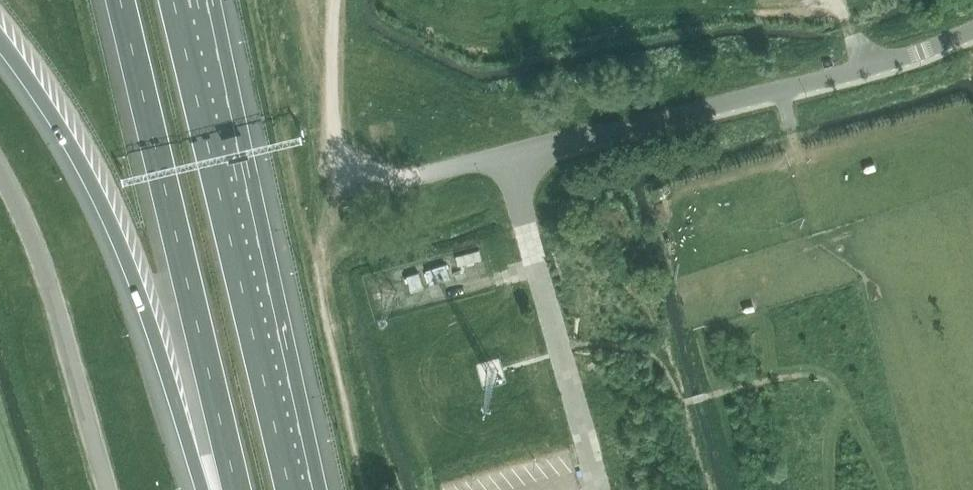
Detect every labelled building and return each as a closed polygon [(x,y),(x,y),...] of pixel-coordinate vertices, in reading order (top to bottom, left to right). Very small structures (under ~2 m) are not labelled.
[(486,260),(483,248),(459,254),(462,266),(486,260)] [(446,264),(427,270),(431,284),(450,278),(446,264)] [(419,272),(408,276),(412,291),(424,288),(419,272)]
